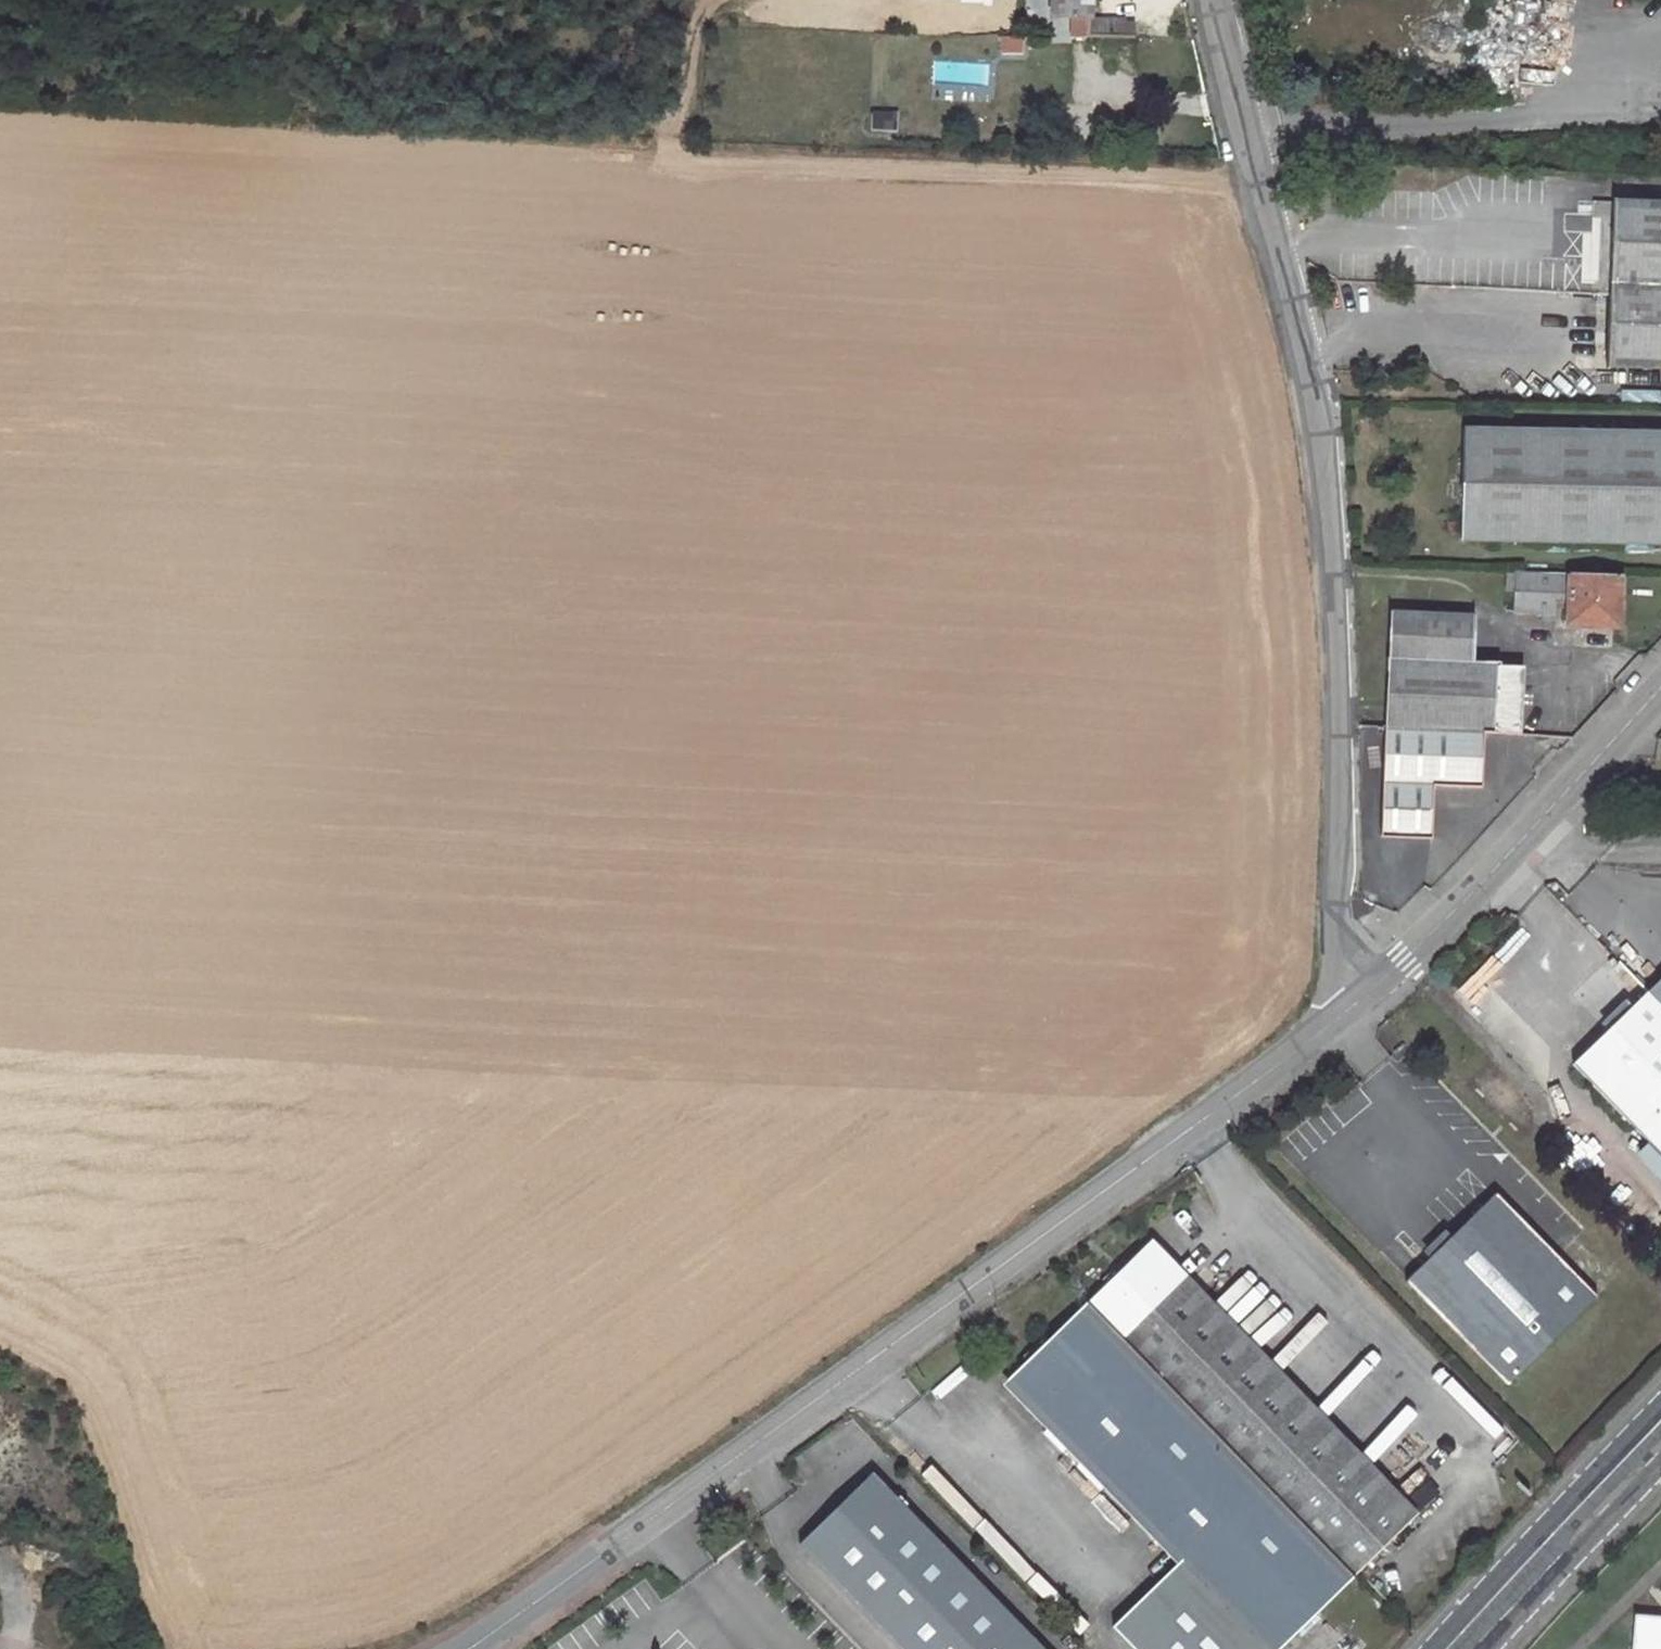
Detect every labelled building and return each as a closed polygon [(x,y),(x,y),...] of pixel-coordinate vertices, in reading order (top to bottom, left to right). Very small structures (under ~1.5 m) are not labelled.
[(1050,20),(1085,21),(1085,35),(1136,36),(1135,25),(1125,22),(1125,20),(1094,20),(1094,0),(1050,0),(1050,20)] [(1607,364),(1660,367),(1660,203),(1612,201),(1607,364)] [(1660,401),(1660,375),(1607,375),(1607,401),(1660,401)] [(1461,537),(1660,541),(1660,433),(1464,429),(1461,537)] [(1517,570),(1516,610),(1568,613),(1567,618),(1618,620),(1620,574),(1517,570)] [(1433,784),(1481,786),(1484,730),(1519,732),(1522,667),(1473,665),(1475,614),(1391,611),(1382,835),(1431,837),(1433,784)] [(1574,1063),(1660,1153),(1660,979),(1574,1063)] [(1496,1193),(1408,1279),(1507,1380),(1596,1295),(1496,1193)] [(1009,1379),(1274,1648),(1277,1648),(1414,1516),(1149,1243),(1009,1379)] [(802,1543),(905,1648),(1046,1648),(873,1472),(802,1543)] [(1638,1612),(1635,1648),(1660,1648),(1660,1615),(1638,1612)]
